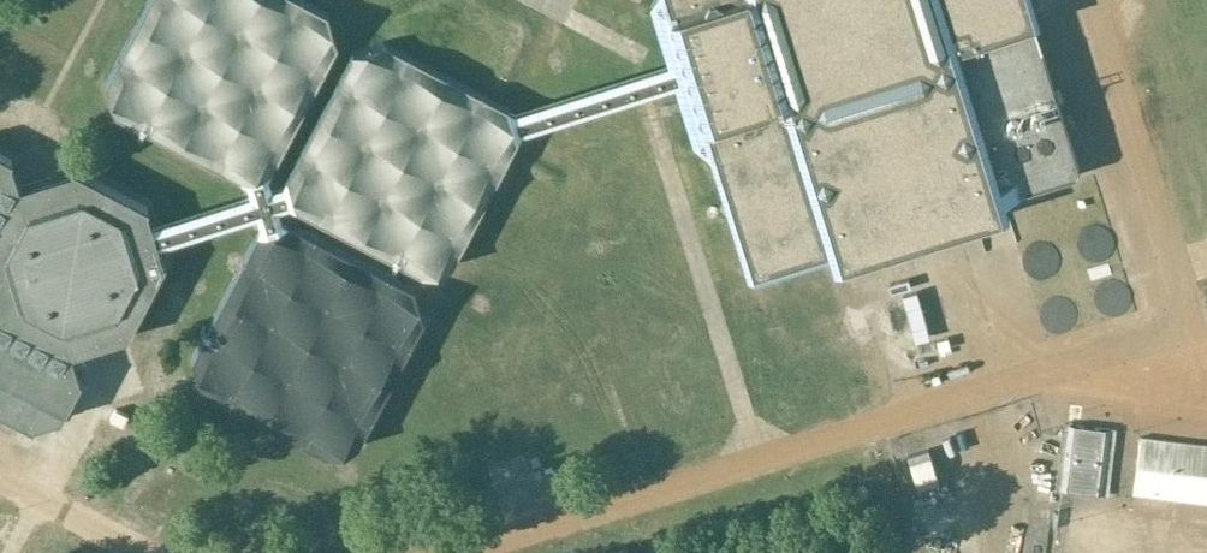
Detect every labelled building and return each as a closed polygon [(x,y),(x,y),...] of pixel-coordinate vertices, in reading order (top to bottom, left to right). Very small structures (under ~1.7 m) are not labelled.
[(252,175),(271,169),(337,44),(327,13),(302,0),(149,0),(106,83),(115,113),(241,178),(252,175)] [(677,68),(675,72),(687,79),(725,198),(718,210),(730,216),(748,271),(753,275),(1075,174),(1079,168),(1026,0),(663,0),(682,60),(677,68)] [(287,177),(290,187),(296,207),(422,273),(452,264),(518,138),(508,108),(382,42),(352,52),(287,177)] [(153,230),(147,209),(148,207),(73,168),(71,170),(20,186),(18,185),(12,159),(0,153),(0,409),(33,427),(37,418),(52,414),(60,418),(81,379),(79,378),(71,354),(72,352),(124,336),(126,337),(165,262),(163,261),(153,230)] [(288,223),(268,229),(258,232),(192,358),(202,388),(327,454),(358,444),(423,319),(414,289),(288,223)] [(1098,226),(1075,242),(1090,263),(1112,247),(1098,226)] [(1085,271),(1087,284),(1109,280),(1107,267),(1085,271)] [(1104,322),(1131,310),(1117,281),(1091,293),(1104,322)] [(1041,335),(1068,334),(1067,302),(1040,303),(1041,335)] [(1107,496),(1115,429),(1064,423),(1056,489),(1107,496)] [(1140,436),(1132,495),(1206,504),(1206,445),(1140,436)] [(938,481),(928,448),(907,454),(917,487),(938,481)] [(1055,550),(1116,552),(1117,523),(1056,521),(1055,550)]
